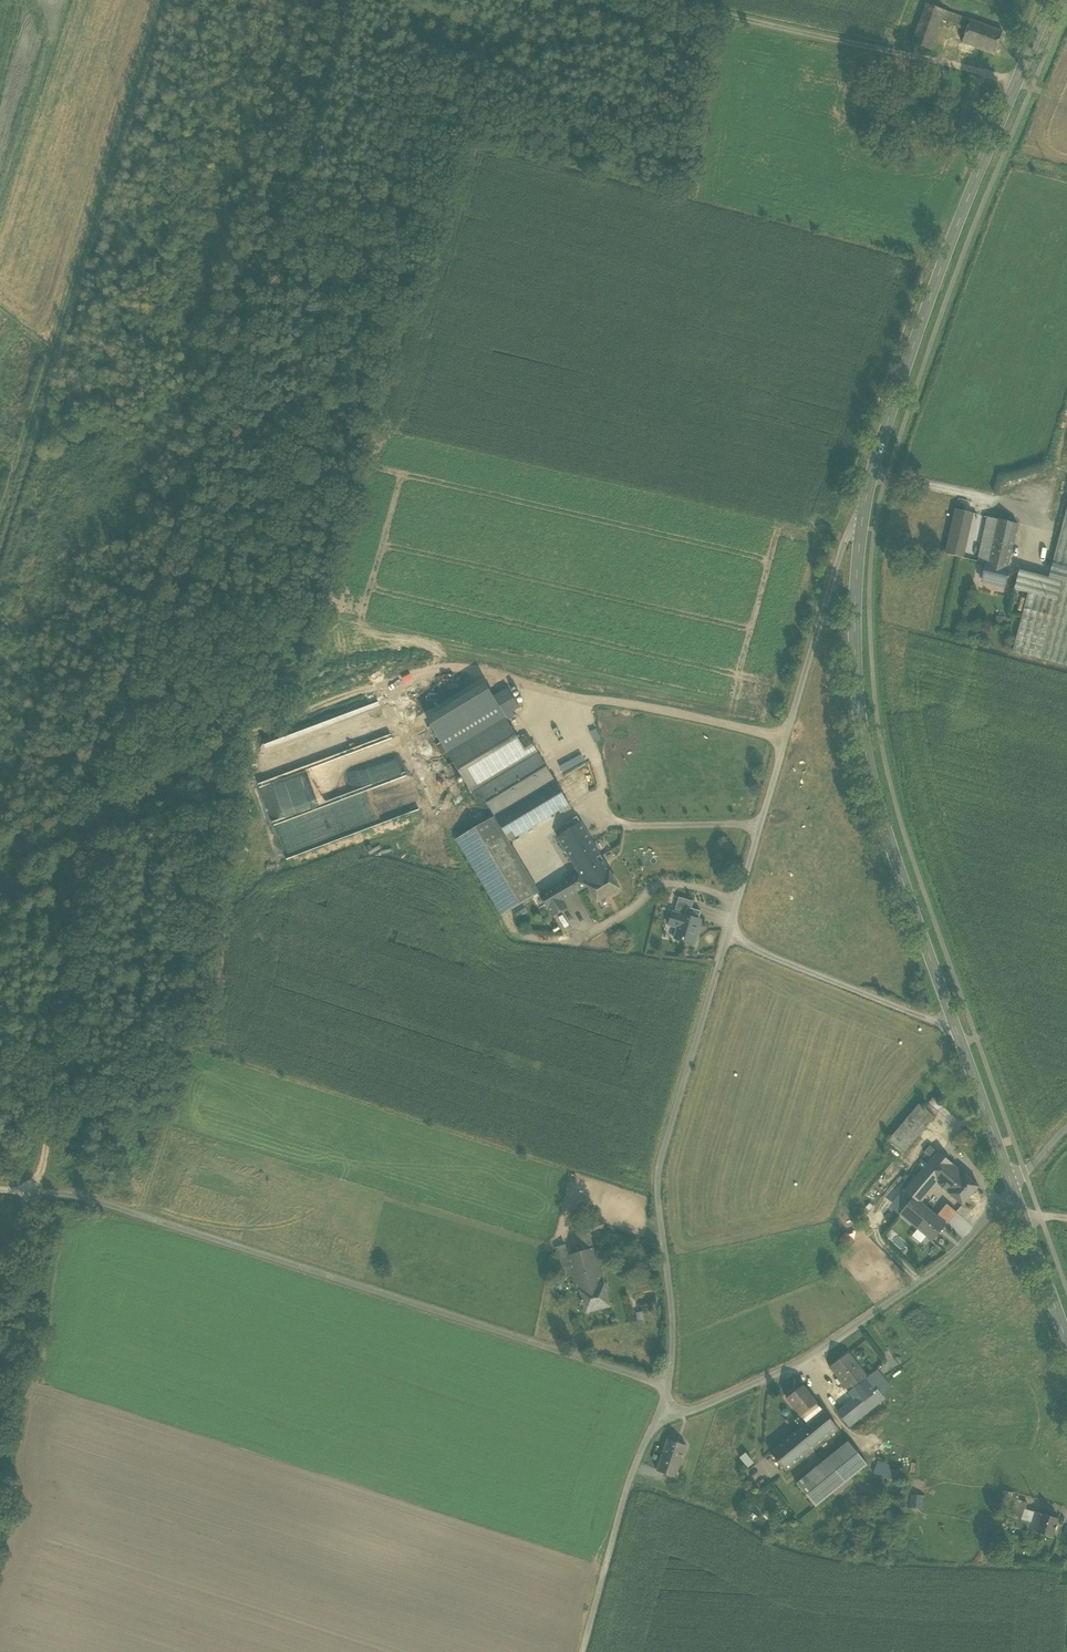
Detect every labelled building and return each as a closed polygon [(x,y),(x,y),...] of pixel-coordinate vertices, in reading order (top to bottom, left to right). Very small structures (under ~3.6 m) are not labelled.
[(944,10),(925,3),(912,43),(931,49),(941,20),(944,10)] [(952,13),(944,10),(941,20),(948,22),(952,13)] [(948,24),(966,31),(967,27),(957,24),(960,16),(952,13),(948,22),(948,24)] [(988,26),(960,16),(957,24),(967,27),(966,31),(962,42),(980,48),(988,26)] [(1003,31),(988,26),(980,48),(995,54),(1003,31)] [(1052,564),(1066,568),(1066,507),(1052,564)] [(973,513),(955,509),(950,534),(967,538),(973,513)] [(988,517),(981,547),(991,550),(992,545),(998,520),(988,517)] [(1017,525),(998,520),(992,545),(1011,550),(1017,525)] [(967,538),(950,534),(945,554),(962,558),(967,538)] [(991,550),(981,547),(978,562),(986,564),(986,563),(1007,568),(1011,550),(992,545),(991,550)] [(982,581),(986,564),(978,562),(974,579),(982,581)] [(1007,568),(986,563),(986,564),(982,581),(1005,586),(1009,569),(1007,568)] [(1052,564),(1049,578),(1062,582),(1066,583),(1066,568),(1052,564)] [(1049,578),(1019,570),(1014,589),(1028,593),(1057,601),(1062,582),(1049,578)] [(1062,582),(1057,601),(1028,593),(1012,652),(1066,666),(1066,583),(1062,582)] [(504,719),(447,753),(471,792),(477,788),(479,791),(537,755),(526,738),(518,743),(504,719)] [(537,755),(479,791),(482,796),(496,819),(555,784),(537,755)] [(555,784),(496,819),(509,841),(561,810),(568,806),(555,784)] [(477,788),(471,792),(476,800),(482,796),(479,791),(477,788)] [(359,814),(357,805),(333,810),(334,815),(345,813),(345,816),(359,814)] [(568,806),(561,810),(564,815),(571,811),(568,806)] [(539,893),(494,817),(456,839),(501,916),(539,893)] [(581,824),(577,817),(564,825),(568,832),(581,824)] [(568,832),(559,838),(580,873),(583,879),(606,865),(581,824),(568,832)] [(606,865),(583,879),(587,886),(597,902),(620,889),(606,865)] [(580,873),(541,896),(553,916),(566,908),(562,900),(587,886),(583,879),(580,873)] [(678,897),(674,913),(681,915),(685,916),(687,907),(691,908),(694,901),(678,897)] [(691,908),(687,907),(685,916),(698,919),(701,911),(691,908)] [(685,916),(681,915),(674,913),(673,912),(669,925),(678,927),(674,938),(694,944),(696,934),(694,933),(698,920),(698,919),(685,916)] [(943,1106),(933,1098),(929,1103),(938,1111),(943,1106)] [(938,1111),(929,1103),(924,1108),(934,1117),(938,1111)] [(919,1104),(889,1140),(904,1153),(934,1117),(924,1108),(919,1104)] [(938,1152),(930,1146),(924,1153),(932,1159),(938,1152)] [(932,1159),(905,1191),(914,1198),(914,1197),(920,1202),(937,1183),(951,1196),(958,1188),(955,1186),(960,1180),(948,1170),(952,1165),(938,1152),(932,1159)] [(979,1186),(953,1164),(952,1165),(948,1170),(960,1180),(955,1186),(958,1188),(951,1196),(963,1206),(979,1186)] [(914,1198),(905,1191),(891,1207),(900,1214),(914,1198)] [(920,1202),(914,1197),(914,1198),(900,1214),(918,1229),(926,1236),(932,1241),(946,1224),(936,1216),(920,1202)] [(956,1212),(946,1204),(936,1216),(946,1224),(956,1212)] [(572,1218),(574,1224),(601,1216),(599,1210),(572,1218)] [(601,1216),(574,1224),(582,1251),(593,1248),(589,1232),(605,1227),(601,1216)] [(921,1243),(926,1236),(918,1229),(913,1236),(921,1243)] [(846,1234),(839,1241),(847,1248),(854,1241),(846,1234)] [(556,1248),(559,1258),(568,1255),(565,1245),(556,1248)] [(568,1255),(559,1258),(564,1278),(572,1275),(572,1272),(598,1266),(593,1248),(582,1251),(568,1255)] [(598,1266),(572,1272),(572,1275),(576,1291),(603,1285),(598,1266)] [(603,1285),(580,1291),(586,1312),(610,1306),(604,1284),(603,1285)] [(857,1366),(847,1354),(830,1368),(840,1380),(857,1366)] [(866,1378),(857,1366),(840,1380),(854,1398),(865,1412),(883,1398),(881,1396),(866,1378)] [(891,1388),(876,1370),(866,1378),(881,1396),(891,1388)] [(800,1416),(806,1424),(822,1410),(803,1386),(786,1399),(800,1416)] [(854,1398),(837,1412),(848,1426),(865,1412),(854,1398)] [(800,1429),(770,1452),(785,1471),(837,1429),(822,1410),(806,1424),(800,1429)] [(806,1424),(800,1416),(794,1421),(800,1429),(806,1424)] [(686,1446),(667,1440),(660,1460),(679,1466),(686,1446)] [(865,1464),(846,1441),(794,1483),(814,1507),(865,1464)] [(753,1463),(745,1453),(739,1457),(748,1468),(753,1463)] [(679,1466),(660,1460),(656,1471),(675,1478),(679,1466)] [(876,1461),(874,1465),(886,1470),(886,1471),(898,1476),(899,1473),(887,1468),(888,1465),(876,1461)] [(886,1470),(874,1465),(871,1473),(884,1477),(884,1476),(886,1471),(886,1470)] [(898,1476),(886,1471),(884,1476),(896,1481),(898,1476)] [(910,1507),(923,1507),(924,1494),(910,1494),(910,1507)] [(1027,1503),(1016,1500),(1012,1514),(1020,1516),(1018,1523),(1017,1527),(1030,1531),(1035,1513),(1025,1510),(1027,1503)] [(1059,1519),(1035,1512),(1035,1513),(1030,1531),(1053,1538),(1059,1519)] [(1010,1520),(1018,1523),(1020,1516),(1012,1514),(1010,1520)] [(1036,1541),(1028,1538),(1024,1551),(1032,1553),(1036,1541)]
